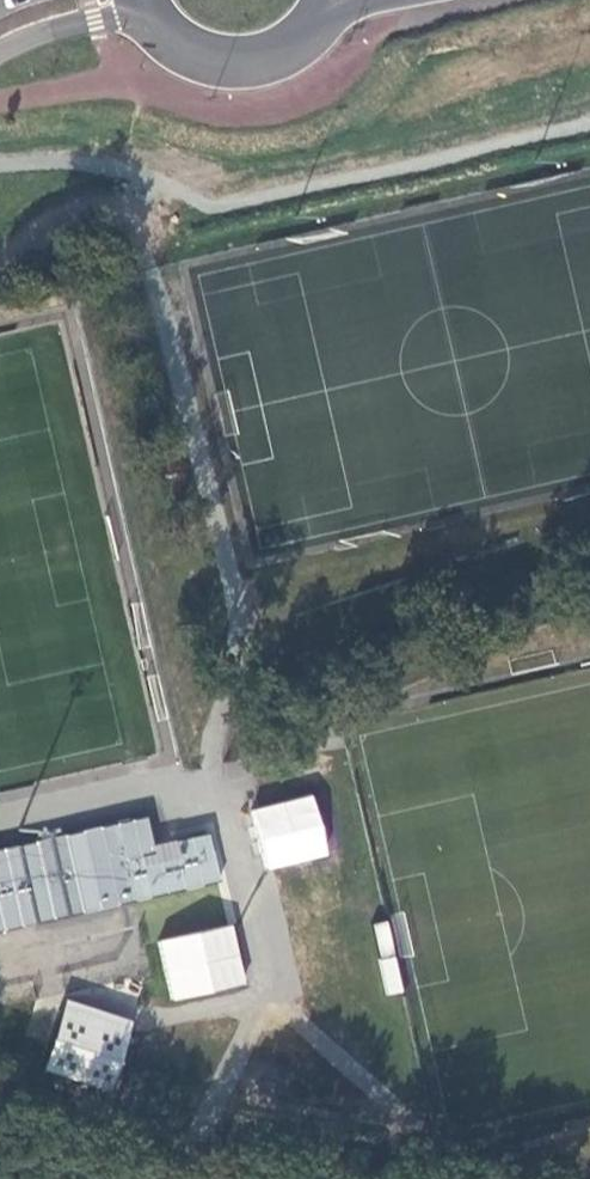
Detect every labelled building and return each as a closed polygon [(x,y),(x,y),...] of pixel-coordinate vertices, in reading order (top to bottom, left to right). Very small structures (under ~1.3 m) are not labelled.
[(317,797),(254,811),(267,870),(330,856),(317,797)] [(134,902),(220,883),(209,834),(155,846),(148,817),(0,850),(0,932),(134,902)] [(235,925),(158,942),(172,1004),(249,986),(235,925)] [(135,1023),(68,1000),(44,1072),(111,1094),(135,1023)]
